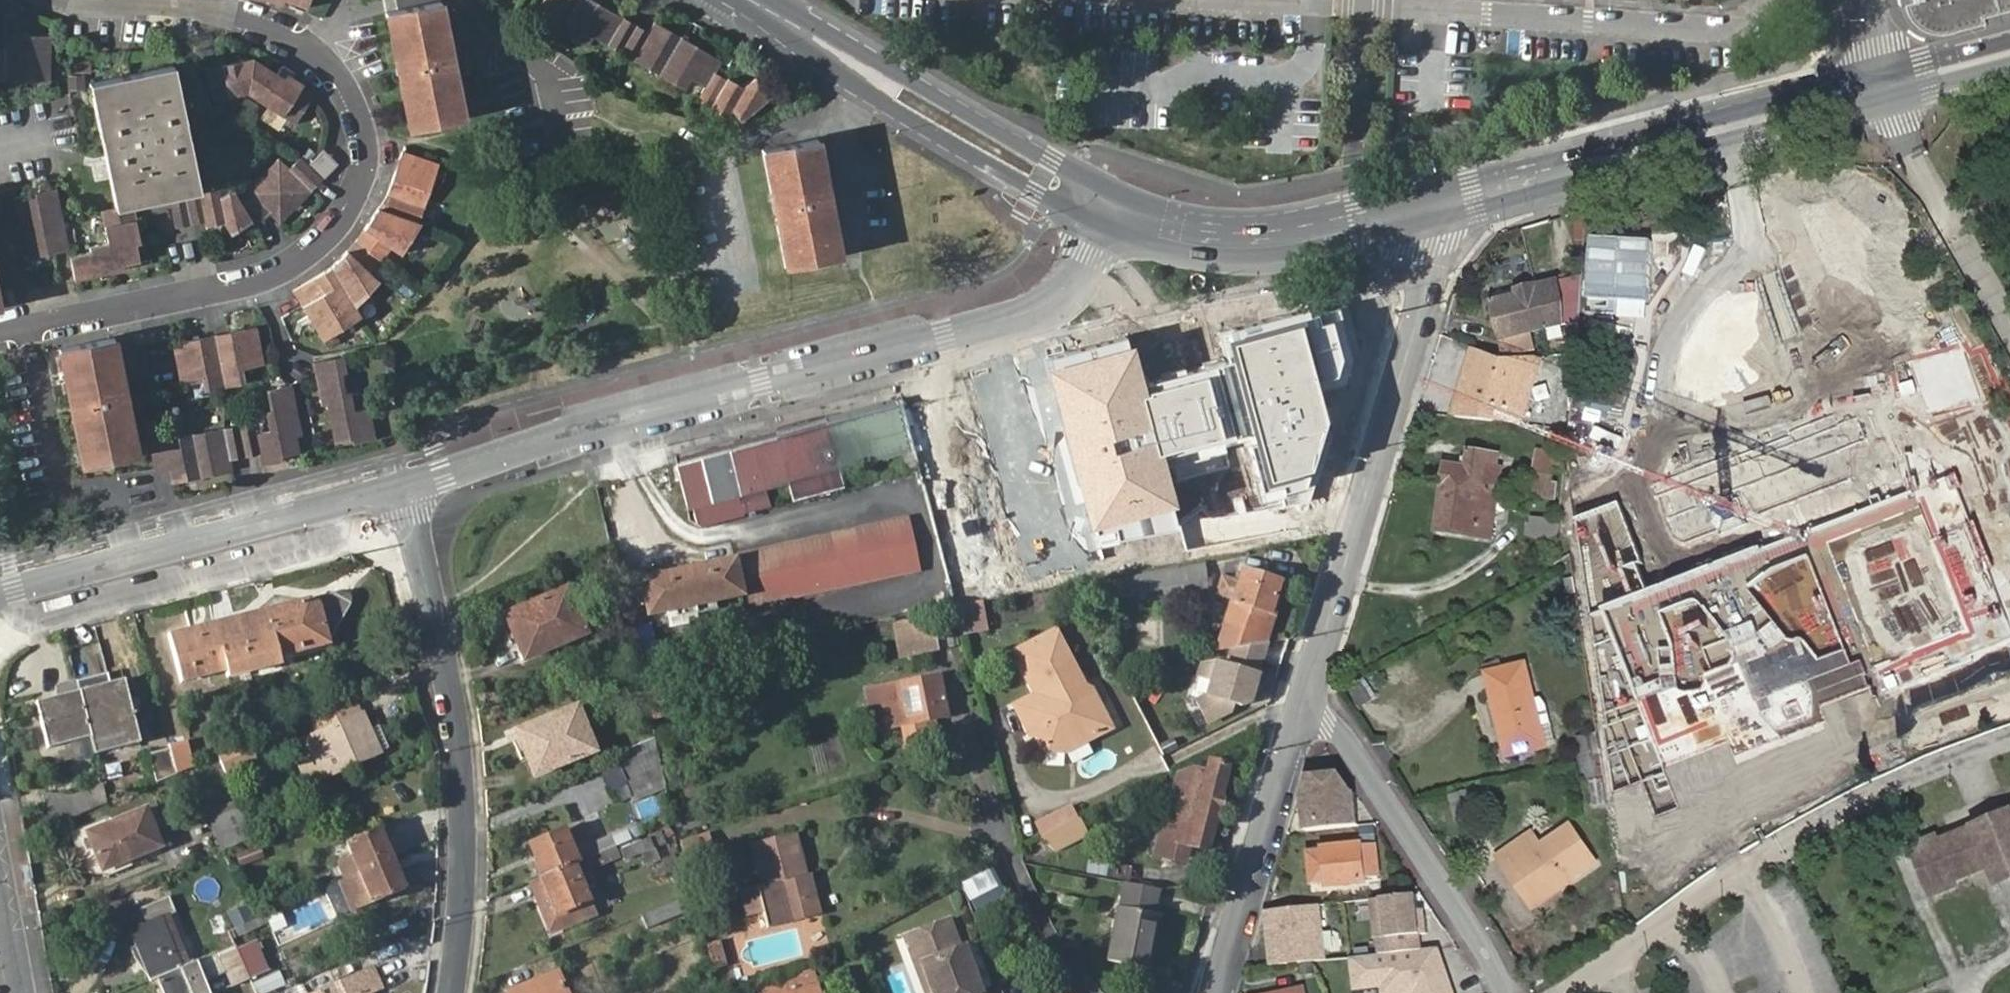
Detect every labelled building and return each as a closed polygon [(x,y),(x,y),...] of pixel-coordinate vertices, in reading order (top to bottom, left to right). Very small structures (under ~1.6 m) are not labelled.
[(271,4),(280,7),(283,2),(306,10),(310,0),(260,0),(271,4)] [(587,0),(543,0),(532,20),(584,49),(590,40),(683,93),(688,84),(699,91),(694,104),(723,119),(727,113),(737,123),(767,99),(750,80),(740,90),(726,81),(724,84),(711,77),(718,61),(652,22),(645,35),(587,0)] [(1902,2),(1904,8),(1908,16),(1914,23),(1919,26),(1927,29),(1935,31),(1942,31),(1982,20),(1981,14),(2009,7),(2009,0),(1902,0),(1902,2)] [(385,14),(408,132),(464,120),(451,53),(456,52),(459,47),(457,38),(453,35),(447,36),(441,1),(385,14)] [(2009,13),(2009,7),(1981,14),(1982,20),(2009,13)] [(48,83),(48,38),(4,36),(3,51),(0,50),(0,82),(48,83)] [(311,98),(290,83),(253,58),(206,67),(213,100),(244,93),(293,125),(311,98)] [(173,67),(90,85),(104,156),(109,155),(116,188),(117,191),(120,194),(124,197),(129,198),(131,198),(140,196),(142,203),(167,198),(198,192),(173,67)] [(761,149),(785,269),(841,257),(826,186),(830,185),(833,181),(832,174),(827,171),(823,172),(817,137),(761,149)] [(323,151),(308,168),(321,180),(336,164),(323,151)] [(380,202),(355,240),(328,267),(291,291),(325,349),(338,342),(333,332),(359,317),(354,306),(378,284),(370,272),(380,264),(389,250),(399,255),(421,226),(418,224),(436,165),(399,152),(380,202)] [(109,155),(104,156),(115,210),(135,206),(142,203),(140,196),(131,198),(129,198),(124,197),(120,194),(117,191),(116,188),(109,155)] [(321,180),(308,168),(295,159),(286,169),(275,159),(237,199),(230,190),(219,198),(216,188),(198,192),(167,198),(173,227),(202,222),(203,228),(220,225),(231,236),(248,223),(250,226),(269,215),(277,225),(321,180)] [(16,195),(28,259),(68,250),(56,187),(16,195)] [(140,241),(135,206),(115,210),(101,213),(109,242),(90,247),(91,251),(69,255),(74,279),(100,274),(99,267),(122,263),(148,258),(145,240),(140,241)] [(124,270),(122,263),(99,267),(100,274),(124,270)] [(1502,344),(1564,328),(1563,305),(1557,281),(1536,286),(1535,284),(1514,290),(1515,295),(1490,302),(1502,344)] [(1231,358),(1142,380),(1169,485),(1235,469),(1229,446),(1249,441),(1261,488),(1302,477),(1325,420),(1314,392),(1345,381),(1350,355),(1338,307),(1225,336),(1231,358)] [(255,326),(172,343),(180,381),(200,376),(202,390),(243,384),(240,370),(263,365),(255,326)] [(59,349),(82,467),(137,456),(124,389),(127,389),(129,385),(128,376),(124,374),(121,374),(114,339),(59,349)] [(1132,342),(1047,366),(1090,525),(1175,502),(1169,485),(1142,380),(1132,342)] [(1479,349),(1458,416),(1522,421),(1536,376),(1523,371),(1528,354),(1500,356),(1479,349)] [(1523,371),(1536,376),(1542,353),(1528,354),(1523,371)] [(327,403),(335,443),(349,440),(350,443),(375,438),(369,408),(354,412),(347,391),(342,392),(339,375),(346,373),(342,357),(311,362),(319,404),(327,403)] [(1565,512),(1602,774),(1611,836),(1645,824),(1630,785),(1640,781),(1655,815),(1680,807),(1663,768),(1727,743),(1732,756),(1826,721),(1879,709),(1925,685),(1974,672),(2009,653),(2009,596),(1987,457),(2000,447),(1974,401),(1935,415),(1921,379),(1855,396),(1565,512)] [(1452,411),(1454,384),(1428,381),(1426,409),(1452,411)] [(285,416),(292,414),(285,386),(261,391),(265,410),(260,413),(263,431),(250,435),(247,422),(149,443),(154,475),(170,471),(173,483),(232,470),(230,459),(259,454),(261,465),(282,462),(281,455),(293,454),(290,437),(285,416)] [(907,468),(917,466),(901,405),(876,413),(826,426),(838,470),(902,453),(907,468)] [(297,436),(292,414),(285,416),(290,437),(297,436)] [(788,483),(838,470),(826,426),(801,432),(776,439),(788,483)] [(762,490),(788,483),(776,439),(750,446),(762,490)] [(750,446),(700,459),(711,504),(736,497),(762,490),(750,446)] [(1466,466),(1446,464),(1440,530),(1479,533),(1481,515),(1487,515),(1488,509),(1482,509),(1483,492),(1489,493),(1489,486),(1483,485),(1485,464),(1497,466),(1498,453),(1467,450),(1466,466)] [(700,459),(674,466),(687,510),(711,504),(700,459)] [(1534,459),(1533,471),(1553,473),(1554,461),(1534,459)] [(1530,516),(1528,537),(1559,539),(1560,518),(1530,516)] [(908,519),(738,556),(750,610),(920,572),(908,519)] [(639,580),(647,616),(694,606),(696,614),(715,610),(714,602),(742,596),(733,560),(639,580)] [(1266,611),(1276,580),(1242,569),(1238,582),(1232,602),(1226,620),(1254,629),(1260,609),(1266,611)] [(1238,582),(1223,577),(1216,597),(1232,602),(1238,582)] [(1119,580),(1115,596),(1128,594),(1124,579),(1119,580)] [(1254,629),(1226,620),(1216,651),(1226,650),(1264,643),(1284,583),(1276,580),(1266,611),(1260,609),(1254,629)] [(330,593),(265,610),(278,657),(326,644),(350,604),(349,594),(343,590),(330,593)] [(566,590),(557,594),(566,615),(574,611),(566,590)] [(566,615),(557,594),(504,615),(523,660),(583,635),(574,611),(566,615)] [(959,635),(989,629),(982,599),(952,606),(959,635)] [(265,610),(212,624),(225,671),(227,679),(280,664),(278,657),(265,610)] [(906,625),(911,654),(953,645),(947,618),(906,625)] [(225,671),(212,624),(166,636),(179,684),(225,671)] [(900,656),(911,654),(906,625),(894,627),(900,656)] [(1014,652),(1031,683),(1037,695),(1015,706),(1032,735),(1037,732),(1047,751),(1066,753),(1068,742),(1082,743),(1111,728),(1091,689),(1083,687),(1080,687),(1074,677),(1075,675),(1076,673),(1055,632),(1014,652)] [(1245,702),(1265,644),(1264,643),(1226,650),(1221,664),(1209,660),(1194,663),(1190,677),(1203,681),(1198,695),(1187,701),(1200,726),(1224,713),(1227,704),(1236,707),(1245,702)] [(1486,673),(1506,755),(1545,746),(1526,663),(1486,673)] [(105,672),(75,681),(90,738),(91,744),(136,732),(122,680),(108,684),(105,672)] [(1076,673),(1075,675),(1074,677),(1080,687),(1083,687),(1077,675),(1076,673)] [(938,677),(867,690),(873,721),(884,719),(886,727),(899,725),(933,718),(947,716),(938,677)] [(90,738),(75,681),(54,687),(56,697),(35,703),(47,749),(70,743),(75,762),(95,756),(94,753),(91,744),(90,738)] [(1350,691),(1361,706),(1375,695),(1364,681),(1350,691)] [(308,716),(316,733),(362,713),(354,696),(308,716)] [(576,705),(568,708),(576,729),(584,725),(576,705)] [(576,729),(568,708),(514,730),(531,773),(593,750),(584,725),(576,729)] [(362,713),(316,733),(325,754),(312,759),(299,765),(306,784),(370,755),(361,734),(369,730),(362,713)] [(899,725),(903,747),(938,741),(933,718),(899,725)] [(379,752),(369,730),(361,734),(370,755),(379,752)] [(1602,774),(1600,757),(1599,754),(1596,730),(1577,734),(1579,750),(1578,751),(1580,770),(1581,779),(1602,774)] [(136,732),(91,744),(94,753),(139,742),(136,732)] [(325,754),(316,733),(303,739),(312,759),(325,754)] [(245,734),(213,750),(226,775),(258,760),(245,734)] [(174,772),(175,774),(178,773),(190,768),(182,741),(167,745),(168,749),(174,772)] [(147,756),(156,783),(173,775),(175,774),(174,772),(168,749),(147,756)] [(648,751),(616,763),(623,780),(654,767),(648,751)] [(1228,766),(1203,760),(1201,771),(1192,769),(1189,781),(1176,778),(1171,796),(1184,799),(1173,839),(1207,848),(1228,766)] [(173,775),(156,783),(161,796),(196,781),(190,768),(178,773),(175,774),(173,775)] [(571,793),(584,815),(614,797),(615,799),(629,791),(615,768),(571,793)] [(1301,800),(1304,832),(1359,826),(1355,795),(1352,794),(1338,775),(1307,778),(1301,800)] [(1184,799),(1171,796),(1161,837),(1173,839),(1184,799)] [(1050,854),(1089,836),(1073,802),(1035,819),(1050,854)] [(240,808),(208,822),(220,849),(252,835),(240,808)] [(88,838),(103,872),(105,876),(132,864),(129,858),(158,846),(142,809),(110,823),(108,818),(98,822),(100,828),(86,834),(88,838)] [(1911,843),(1931,892),(1956,882),(1953,876),(1989,862),(1995,878),(2009,872),(2009,809),(1938,838),(1936,833),(1911,843)] [(535,860),(541,876),(572,863),(575,862),(567,842),(576,838),(572,826),(534,841),(540,858),(535,860)] [(1496,858),(1505,872),(1511,867),(1536,901),(1593,861),(1569,826),(1539,847),(1530,835),(1496,858)] [(345,879),(385,862),(379,849),(385,846),(377,829),(345,843),(351,857),(337,863),(345,879)] [(792,831),(748,842),(758,881),(737,886),(744,913),(760,910),(764,927),(813,914),(798,857),(796,857),(794,850),(796,849),(792,831)] [(587,846),(591,856),(613,847),(609,837),(587,846)] [(650,837),(619,849),(624,859),(654,847),(650,837)] [(86,873),(103,872),(88,838),(74,844),(86,873)] [(540,858),(534,841),(528,843),(535,860),(540,858)] [(1307,852),(1311,885),(1327,883),(1328,886),(1365,882),(1365,878),(1381,875),(1377,846),(1361,847),(1361,843),(1324,846),(1324,851),(1307,852)] [(259,845),(235,855),(241,867),(264,858),(259,845)] [(385,862),(391,859),(385,846),(379,849),(385,862)] [(575,862),(572,863),(577,874),(617,857),(613,847),(591,856),(575,862)] [(397,872),(391,859),(385,862),(390,875),(397,872)] [(1087,859),(1085,873),(1129,879),(1131,864),(1087,859)] [(530,861),(538,877),(541,876),(535,860),(530,861)] [(390,875),(385,862),(345,879),(340,881),(353,912),(404,890),(397,872),(390,875)] [(538,877),(530,880),(551,929),(592,912),(577,874),(572,863),(541,876),(538,877)] [(1511,867),(1505,872),(1529,906),(1536,901),(1511,867)] [(985,872),(964,883),(969,900),(993,887),(985,872)] [(1159,887),(1124,881),(1120,907),(1117,906),(1107,960),(1149,968),(1160,914),(1154,912),(1159,887)] [(1416,896),(1372,900),(1376,940),(1379,940),(1381,955),(1422,950),(1420,935),(1427,935),(1425,918),(1419,919),(1418,911),(1416,896)] [(167,898),(138,910),(143,923),(127,930),(149,981),(156,978),(162,992),(215,992),(248,977),(236,952),(234,947),(195,964),(201,977),(196,980),(194,976),(181,976),(178,969),(185,966),(164,916),(173,912),(167,898)] [(679,900),(642,916),(648,928),(684,913),(679,900)] [(1326,961),(1320,906),(1265,912),(1265,915),(1268,951),(1278,950),(1280,965),(1326,961)] [(939,925),(950,953),(961,949),(950,921),(939,925)] [(902,939),(913,967),(921,964),(932,992),(977,992),(961,949),(950,953),(939,925),(902,939)] [(711,942),(710,967),(724,967),(725,942),(711,942)] [(248,977),(249,979),(266,970),(254,944),(236,952),(248,977)] [(1351,959),(1354,992),(1381,988),(1381,992),(1454,992),(1440,949),(1422,950),(1381,955),(1351,959)] [(1278,950),(1268,951),(1270,966),(1280,965),(1278,950)] [(194,962),(185,966),(178,969),(181,976),(194,976),(196,980),(201,977),(195,964),(194,962)] [(922,992),(932,992),(921,964),(913,967),(922,992)] [(367,991),(381,985),(374,970),(321,992),(368,992),(367,991)] [(762,992),(814,992),(808,971),(779,979),(781,987),(762,992)] [(255,992),(265,992),(285,987),(281,972),(252,980),(255,992)] [(509,992),(564,992),(556,974),(509,992)] [(755,992),(762,992),(781,987),(779,979),(754,991),(755,992)]
